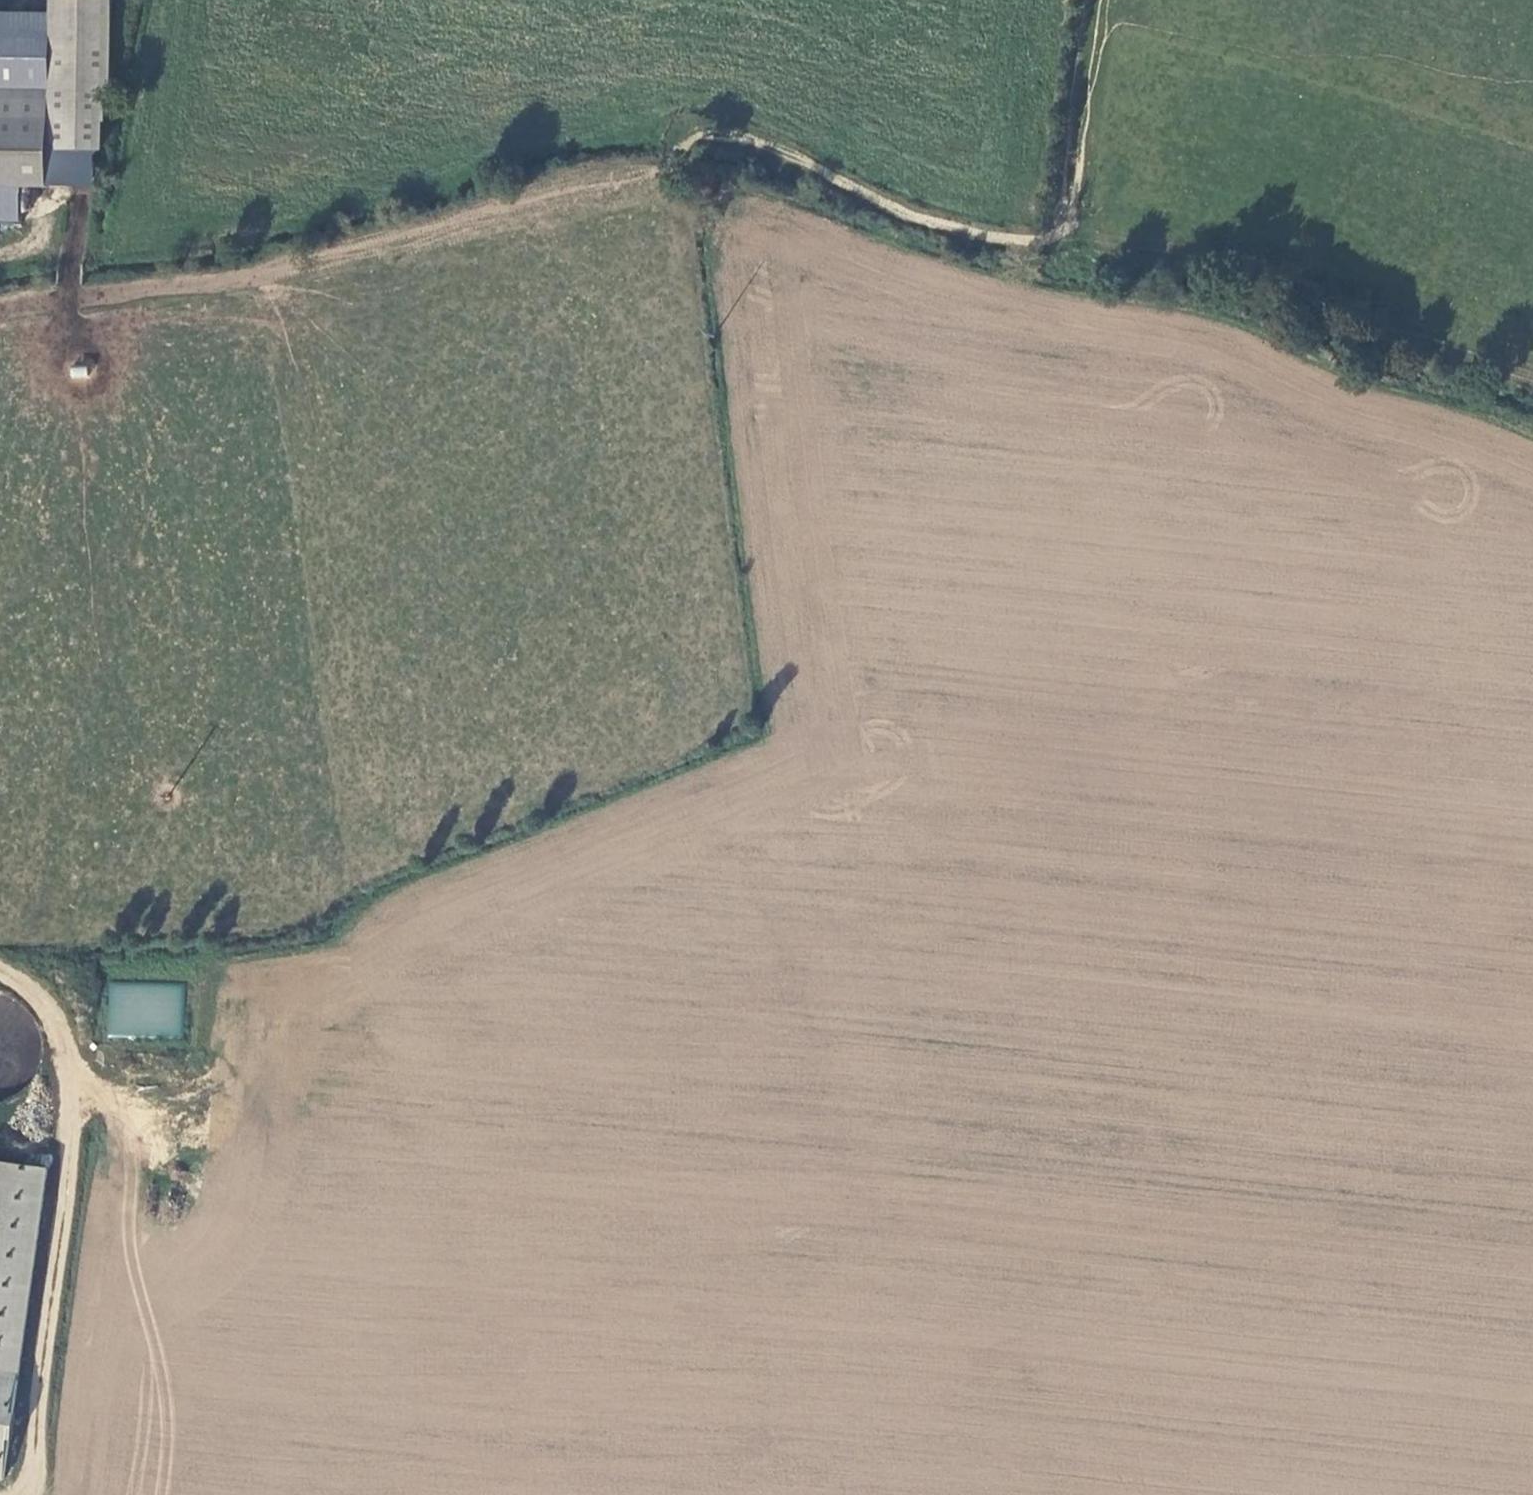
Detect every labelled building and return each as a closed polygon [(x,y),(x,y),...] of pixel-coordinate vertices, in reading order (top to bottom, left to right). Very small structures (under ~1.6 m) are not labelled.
[(50,44),(47,151),(101,151),(101,125),(104,126),(104,105),(109,93),(110,0),(105,0),(50,0),(50,44)] [(0,43),(0,226),(20,226),(21,192),(47,192),(47,151),(50,44),(0,43)] [(6,1102),(22,1093),(34,1079),(41,1062),(42,1043),(36,1024),(25,1009),(9,998),(0,996),(0,1103),(6,1102)] [(0,1159),(0,1369),(20,1372),(49,1166),(0,1159)]
